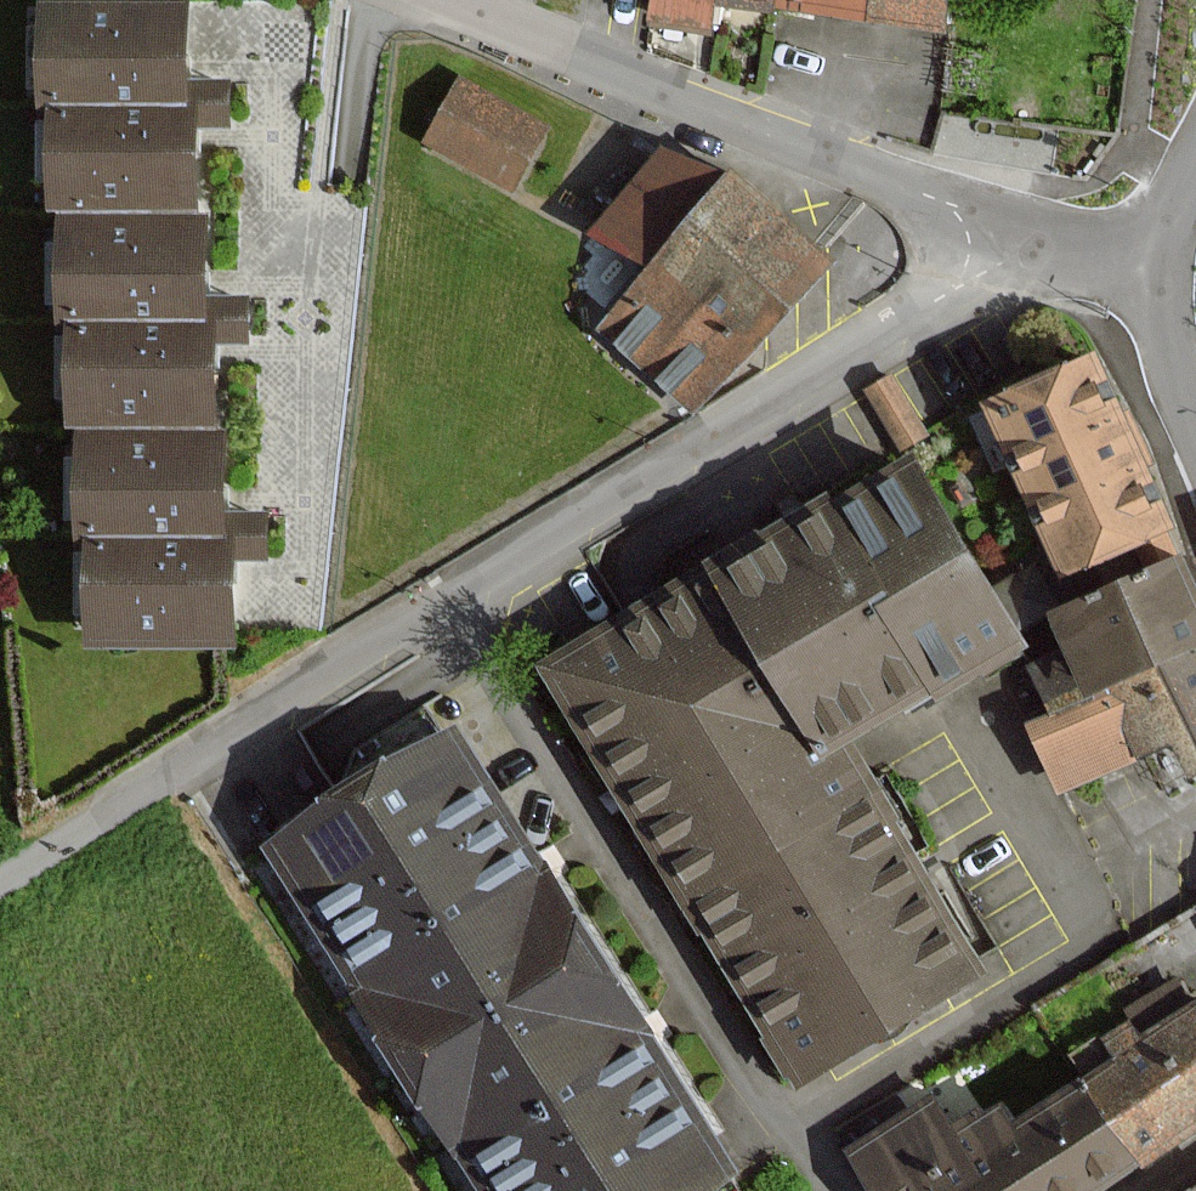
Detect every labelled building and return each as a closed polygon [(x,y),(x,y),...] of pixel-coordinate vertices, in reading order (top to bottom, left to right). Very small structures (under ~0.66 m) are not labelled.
[(203,214),(192,214),(192,152),(192,123),(224,123),(224,86),(182,86),(182,0),(38,0),(38,108),(48,108),(47,214),(58,214),(58,324),(69,324),(68,431),(80,431),(79,543),(89,543),(89,644),(230,644),(230,591),(230,554),(264,554),(264,520),(220,520),(220,432),(211,432),(212,374),(212,339),(243,340),(244,301),(203,301),(203,214)] [(619,31),(681,36),(684,0),(621,0),(619,31)] [(909,0),(757,0),(908,13),(909,0)] [(564,124),(471,73),(438,133),(531,184),(564,124)] [(855,256),(759,165),(614,318),(710,408),(855,256)] [(1063,574),(1138,541),(1165,529),(1168,527),(1129,438),(1093,356),(987,402),(1063,574)] [(1013,638),(909,464),(727,571),(557,672),(797,1075),(967,974),(904,868),(846,770),(831,745),(922,691),(1013,638)] [(1138,541),(1152,572),(1179,560),(1165,529),(1138,541)] [(1108,769),(1139,755),(1173,740),(1180,737),(1192,764),(1195,763),(1195,599),(1179,560),(1152,572),(1055,614),(1071,651),(1038,666),(1062,718),(1039,728),(1065,787),(1108,769)] [(274,848),(492,1190),(687,1190),(724,1167),(534,868),(450,737),(274,848)] [(875,1190),(1091,1190),(1137,1160),(1139,1163),(1195,1125),(1195,1008),(1144,1043),(1132,1026),(1105,1044),(1117,1061),(1085,1082),(1017,1127),(1003,1107),(954,1140),(929,1103),(863,1147),(851,1156),(875,1190)]
